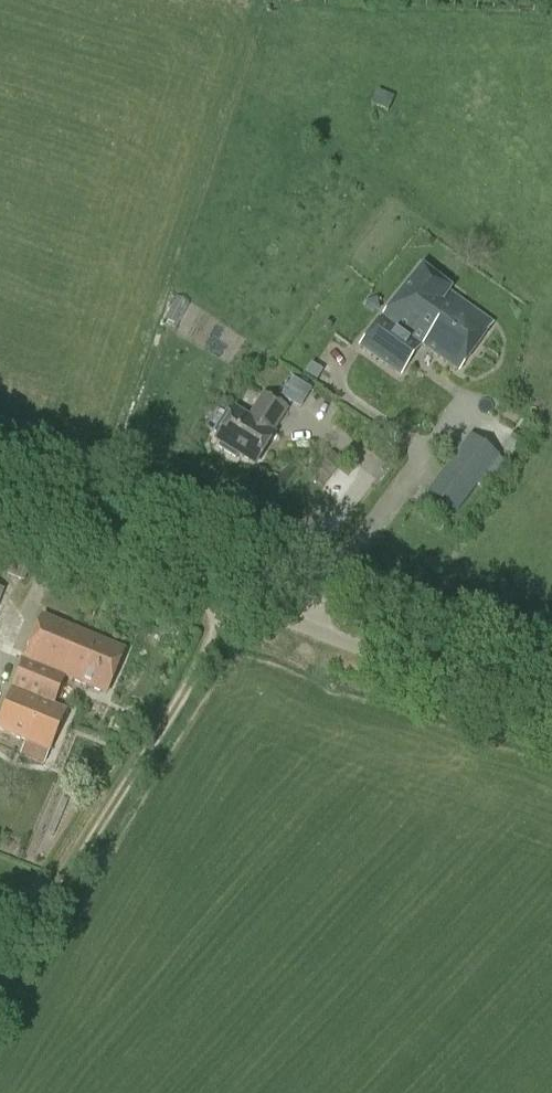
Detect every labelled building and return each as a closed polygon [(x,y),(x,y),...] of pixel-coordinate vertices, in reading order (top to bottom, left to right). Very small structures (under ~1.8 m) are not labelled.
[(378,91),(371,106),(387,113),(394,98),(378,91)] [(496,322),(422,265),(361,344),(400,374),(424,343),(459,370),(496,322)] [(289,377),(278,397),(298,409),(309,389),(289,377)] [(274,433),(288,410),(262,394),(248,416),(234,408),(213,441),(255,468),(276,434),(274,433)] [(458,450),(488,472),(499,457),(469,435),(458,450)] [(66,675),(65,676),(108,693),(126,649),(44,615),(26,659),(66,675)] [(65,676),(66,675),(26,659),(0,721),(0,729),(50,749),(66,710),(53,705),(65,676)]
